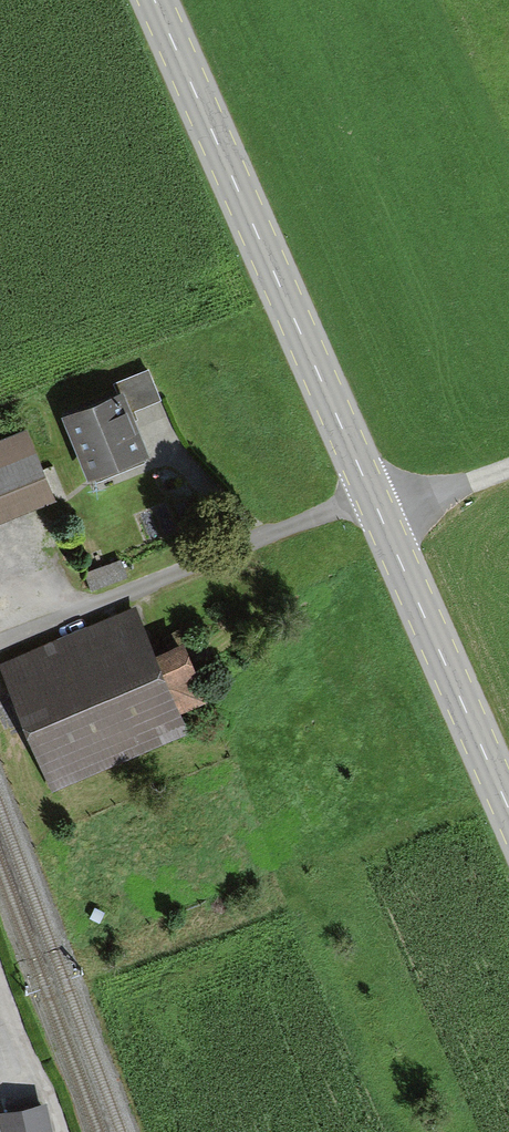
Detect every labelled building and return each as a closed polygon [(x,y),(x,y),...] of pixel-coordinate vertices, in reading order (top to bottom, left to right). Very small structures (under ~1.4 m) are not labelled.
[(143,380),(56,416),(85,487),(144,463),(124,413),(152,402),(143,380)] [(0,445),(0,519),(49,501),(24,436),(0,445)] [(0,676),(0,681),(47,790),(175,735),(126,622),(0,676)] [(0,1110),(0,1131),(42,1131),(35,1102),(0,1110)]
